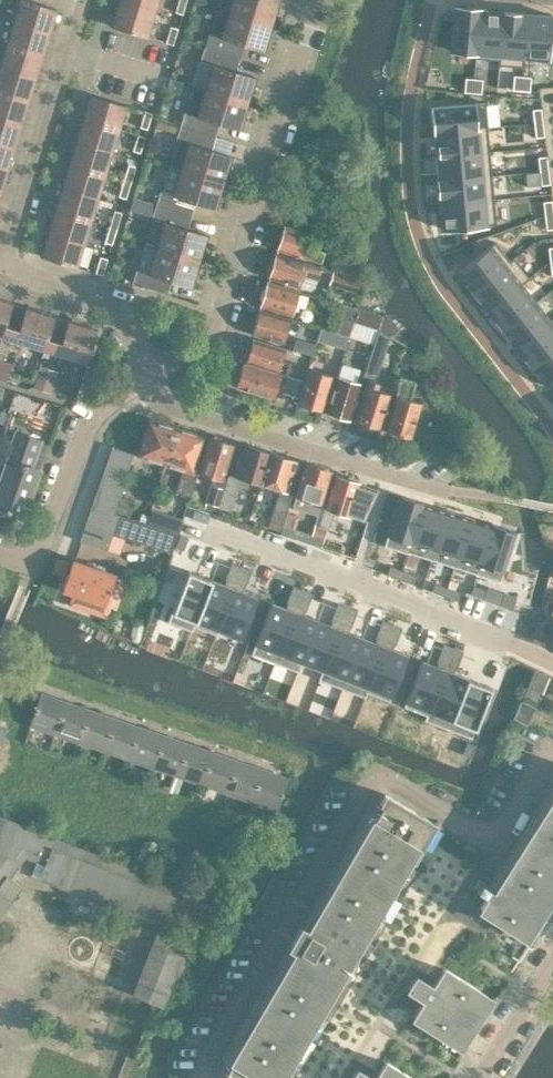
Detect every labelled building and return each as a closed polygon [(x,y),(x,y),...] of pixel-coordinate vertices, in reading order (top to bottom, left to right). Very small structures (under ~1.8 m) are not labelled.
[(13,20),(50,32),(57,8),(30,0),(19,0),(13,20)] [(117,1),(154,13),(158,0),(117,0),(117,1)] [(175,11),(182,13),(186,0),(178,0),(175,11)] [(218,7),(273,24),(278,7),(274,6),(276,0),(220,0),(218,7)] [(154,13),(117,1),(110,25),(147,36),(154,13)] [(455,6),(451,49),(475,52),(474,57),(475,57),(479,8),(455,6)] [(208,32),(204,46),(239,57),(243,43),(261,49),(264,39),(268,40),(273,24),(218,7),(210,32),(208,32)] [(479,8),(475,57),(498,59),(498,64),(499,64),(503,10),(479,8)] [(503,10),(499,64),(523,66),(528,13),(503,10)] [(528,13),(523,66),(524,66),(525,56),(548,58),(552,15),(528,13)] [(13,20),(6,43),(40,54),(43,43),(46,44),(50,32),(13,20)] [(165,41),(173,44),(177,28),(170,25),(165,41)] [(0,61),(0,67),(36,78),(39,65),(37,64),(40,54),(6,43),(0,61)] [(212,64),(204,88),(204,89),(249,103),(254,86),(250,85),(253,75),(235,70),(239,57),(204,46),(200,60),(212,64)] [(26,100),(29,89),(32,90),(36,78),(0,67),(0,92),(26,100)] [(513,74),(512,89),(522,89),(523,75),(513,74)] [(523,75),(522,89),(529,90),(530,76),(523,75)] [(465,77),(464,91),(472,92),(474,78),(465,77)] [(474,78),(472,92),(481,93),(482,78),(474,78)] [(184,111),(180,125),(215,135),(219,122),(237,127),(240,118),(244,119),(249,103),(204,89),(204,88),(194,85),(186,111),(184,111)] [(22,123),(25,111),(23,110),(26,100),(0,92),(0,117),(22,123)] [(88,107),(84,117),(119,128),(126,105),(89,93),(85,106),(88,107)] [(485,101),(430,106),(433,130),(487,126),(485,101)] [(541,107),(532,108),(534,122),(542,121),(541,107)] [(139,126),(147,129),(152,112),(144,110),(139,126)] [(12,146),(15,135),(18,136),(22,123),(0,117),(0,142),(12,146)] [(79,127),(75,140),(112,151),(119,128),(84,117),(81,128),(79,127)] [(165,121),(157,118),(154,126),(163,129),(165,121)] [(542,121),(534,122),(536,136),(544,135),(542,121)] [(169,165),(180,169),(180,168),(225,181),(230,165),(226,164),(229,154),(211,149),(215,135),(180,125),(176,139),(177,139),(169,165)] [(487,126),(433,130),(433,132),(435,155),(489,150),(487,126)] [(132,150),(139,152),(144,136),(137,133),(132,150)] [(74,153),(70,163),(105,174),(112,151),(75,140),(71,152),(74,153)] [(8,169),(11,157),(9,156),(12,146),(0,142),(0,167),(8,169)] [(489,150),(435,155),(437,179),(491,174),(489,150)] [(546,155),(538,156),(539,170),(548,169),(546,155)] [(65,173),(61,185),(98,197),(105,174),(70,163),(67,174),(65,173)] [(128,164),(123,179),(130,182),(135,166),(128,164)] [(160,190),(156,204),(191,214),(195,201),(213,206),(216,197),(219,198),(225,181),(180,168),(180,169),(172,193),(160,190)] [(548,169),(539,170),(541,184),(549,183),(548,169)] [(491,174),(437,179),(440,203),(493,199),(492,188),(491,174)] [(130,182),(123,179),(118,195),(125,198),(130,182)] [(60,198),(56,209),(91,220),(98,197),(61,185),(57,198),(60,198)] [(493,199),(440,203),(442,228),(496,223),(493,199)] [(551,200),(543,200),(544,215),(552,214),(551,200)] [(163,221),(155,247),(200,260),(205,244),(202,243),(205,233),(187,228),(191,214),(156,204),(151,217),(163,221)] [(51,219),(47,231),(84,243),(91,220),(56,209),(53,220),(51,219)] [(114,209),(109,225),(116,227),(121,212),(114,209)] [(318,224),(345,225),(345,210),(318,210),(318,224)] [(544,215),(546,228),(552,228),(552,215),(552,214),(544,215)] [(116,227),(109,225),(104,241),(111,243),(116,227)] [(277,248),(320,262),(324,251),(311,247),(315,235),(284,225),(277,248)] [(84,243),(47,231),(40,255),(77,266),(84,243)] [(494,240),(456,270),(472,290),(510,260),(510,259),(494,240)] [(200,260),(155,247),(148,272),(136,268),(131,283),(167,294),(171,280),(189,285),(191,276),(195,277),(200,260)] [(275,253),(269,276),(300,286),(303,273),(317,277),(320,266),(275,253)] [(95,272),(102,274),(107,258),(100,256),(95,272)] [(510,260),(472,290),(487,309),(523,280),(524,281),(529,276),(514,257),(514,256),(510,259),(510,260)] [(330,268),(363,278),(359,266),(333,258),(330,268)] [(334,271),(330,283),(368,294),(364,280),(334,271)] [(523,280),(487,309),(501,328),(537,300),(524,281),(523,280)] [(267,281),(260,305),(291,314),(298,290),(267,281)] [(8,339),(11,326),(5,324),(11,302),(0,298),(0,337),(8,339)] [(537,300),(501,328),(516,347),(552,319),(537,300)] [(357,307),(344,303),(336,332),(348,336),(357,307)] [(8,339),(50,352),(54,339),(47,337),(54,315),(25,306),(18,328),(11,326),(8,339)] [(355,322),(378,329),(382,314),(360,307),(355,322)] [(259,309),(252,333),(283,342),(290,318),(259,309)] [(54,339),(50,352),(86,363),(96,328),(67,319),(61,342),(54,339)] [(516,347),(531,366),(552,348),(552,321),(552,319),(516,347)] [(321,328),(317,339),(341,346),(344,335),(321,328)] [(377,331),(369,357),(365,371),(376,375),(388,334),(377,331)] [(252,338),(249,348),(247,348),(244,358),(246,359),(245,362),(277,371),(284,347),(252,338)] [(300,341),(297,350),(311,355),(314,346),(300,341)] [(531,366),(546,385),(552,380),(552,348),(531,366)] [(404,351),(399,366),(409,368),(413,354),(404,351)] [(332,375),(336,375),(338,369),(337,369),(341,355),(332,352),(327,366),(326,366),(324,372),(308,368),(298,402),(301,403),(302,406),(308,408),(311,406),(321,409),(332,375)] [(243,362),(235,386),(273,397),(280,373),(243,362)] [(6,378),(10,366),(0,363),(0,377),(6,378)] [(302,379),(304,379),(306,371),(293,367),(291,375),(294,376),(302,379)] [(34,384),(50,389),(53,380),(37,375),(34,384)] [(336,375),(325,410),(328,411),(330,414),(336,416),(339,414),(350,418),(356,398),(361,383),(336,375)] [(294,376),(290,392),(298,394),(302,379),(294,376)] [(390,393),(395,394),(385,428),(395,431),(396,434),(403,436),(405,435),(410,436),(420,401),(408,398),(413,382),(400,378),(399,381),(395,380),(390,393)] [(380,427),(390,393),(376,388),(378,382),(367,379),(355,419),(365,422),(367,426),(372,427),(375,425),(380,427)] [(137,455),(165,463),(176,426),(149,418),(137,455)] [(176,426),(165,463),(183,469),(176,490),(190,495),(197,473),(193,471),(204,435),(176,426)] [(22,515),(39,468),(31,465),(40,440),(16,432),(7,457),(0,454),(0,507),(22,515)] [(206,501),(219,505),(226,479),(222,478),(233,444),(222,440),(222,439),(220,436),(215,434),(211,436),(211,437),(208,436),(197,471),(213,476),(206,501)] [(239,476),(260,483),(270,451),(243,443),(233,474),(229,473),(219,505),(229,508),(239,476)] [(111,447),(107,458),(129,465),(133,453),(111,447)] [(270,451),(260,483),(282,490),(279,499),(276,499),(269,521),(282,525),(292,492),(288,491),(298,460),(270,451)] [(107,458),(103,469),(125,477),(129,465),(107,458)] [(297,495),(294,504),(305,507),(303,515),(315,519),(320,502),(321,502),(331,470),(305,462),(295,494),(297,495)] [(103,469),(100,481),(121,488),(125,477),(103,469)] [(346,477),(335,474),(324,506),(320,505),(315,521),(311,534),(322,537),(326,524),(332,509),(349,514),(359,483),(359,481),(355,480),(354,477),(348,476),(346,477)] [(100,481),(96,492),(96,493),(117,500),(120,493),(121,488),(100,481)] [(377,489),(359,483),(349,514),(360,518),(377,489)] [(92,505),(113,512),(117,500),(96,493),(92,505)] [(113,512),(118,513),(129,517),(135,499),(120,493),(117,500),(113,512)] [(399,494),(383,545),(408,553),(409,552),(424,503),(424,502),(399,494)] [(424,503),(409,552),(431,558),(446,510),(424,503)] [(118,513),(113,512),(92,505),(80,540),(107,549),(112,533),(171,552),(178,533),(129,517),(118,513)] [(147,521),(177,533),(182,519),(152,508),(149,515),(147,521)] [(446,510),(431,558),(454,566),(469,517),(446,510)] [(141,512),(139,519),(147,522),(147,521),(149,515),(141,512)] [(282,525),(298,530),(301,520),(285,515),(282,525)] [(469,517),(454,566),(475,572),(490,524),(469,517)] [(475,572),(475,573),(500,581),(516,531),(491,523),(490,524),(475,572)] [(180,533),(175,546),(183,549),(188,537),(180,533)] [(58,556),(53,572),(66,577),(72,561),(58,556)] [(62,589),(73,593),(69,603),(106,616),(111,600),(106,598),(115,573),(73,559),(72,561),(66,577),(62,589)] [(211,578),(194,625),(216,633),(218,629),(233,587),(240,565),(231,561),(225,579),(226,579),(225,580),(224,583),(211,578)] [(233,587),(218,629),(240,637),(256,596),(242,590),(243,586),(244,586),(251,569),(240,565),(233,587)] [(169,566),(165,576),(173,579),(177,569),(169,566)] [(187,569),(167,620),(192,630),(194,625),(211,578),(187,569)] [(146,574),(142,586),(155,591),(159,578),(146,574)] [(271,601),(251,653),(274,662),(294,610),(302,589),(292,585),(286,602),(287,603),(286,604),(285,607),(271,601)] [(294,610),(274,662),(297,670),(316,619),(303,614),(304,609),(306,610),(312,592),(302,589),(294,610)] [(504,591),(499,604),(512,608),(516,596),(504,591)] [(316,619),(297,670),(298,670),(302,661),(322,668),(318,678),(319,679),(339,627),(347,606),(337,602),(331,619),(332,620),(331,621),(330,624),(316,619)] [(339,627),(319,679),(341,687),(361,636),(348,631),(349,626),(350,627),(357,609),(347,606),(339,627)] [(361,636),(341,687),(364,696),(383,644),(392,623),(382,619),(375,636),(376,637),(376,638),(375,641),(361,636)] [(383,644),(364,696),(365,696),(367,691),(379,696),(389,700),(407,653),(392,648),(394,643),(395,644),(402,627),(392,623),(383,644)] [(405,701),(403,705),(426,714),(424,719),(425,719),(445,668),(453,646),(443,643),(436,660),(438,660),(437,662),(436,665),(421,659),(405,701)] [(445,668),(425,719),(448,728),(468,677),(453,671),(455,667),(456,667),(463,650),(453,646),(445,668)] [(531,688),(541,692),(548,676),(535,670),(528,686),(531,688)] [(468,677),(448,728),(471,737),(490,685),(468,677)] [(528,686),(522,701),(529,704),(535,707),(541,692),(531,688),(528,686)] [(29,724),(54,733),(65,700),(40,692),(29,724)] [(54,733),(79,741),(90,709),(65,700),(54,733)] [(515,717),(527,723),(535,707),(529,704),(522,701),(515,717)] [(79,741),(103,750),(115,717),(90,709),(79,741)] [(103,750),(128,758),(139,726),(115,717),(103,750)] [(128,758),(153,767),(164,734),(139,726),(128,758)] [(153,767),(178,775),(189,743),(164,734),(153,767)] [(467,741),(462,753),(470,756),(475,744),(467,741)] [(178,775),(203,784),(214,751),(189,743),(178,775)] [(203,784),(227,792),(238,760),(214,751),(203,784)] [(227,792),(252,801),(263,768),(238,760),(227,792)] [(263,768),(252,801),(277,809),(288,777),(263,768)] [(221,1071),(217,1077),(286,1077),(360,953),(438,819),(437,818),(435,822),(384,793),(221,1071)] [(488,885),(480,880),(475,887),(487,894),(480,906),(505,922),(525,934),(524,935),(532,939),(552,905),(552,793),(493,888),(488,885)] [(8,877),(25,854),(46,863),(40,877),(160,924),(153,944),(152,944),(133,992),(154,1000),(161,1003),(180,955),(163,948),(176,914),(203,925),(212,900),(29,828),(30,823),(23,820),(21,825),(13,821),(15,817),(7,814),(6,819),(0,816),(0,912),(20,886),(8,877)] [(416,975),(408,987),(425,997),(416,1010),(413,1015),(462,1046),(460,1050),(461,1051),(464,1047),(497,995),(495,994),(493,998),(443,967),(435,980),(432,985),(416,975)] [(377,1073),(373,1077),(413,1077),(385,1060),(377,1073)] [(357,1067),(350,1077),(373,1077),(357,1067)]
